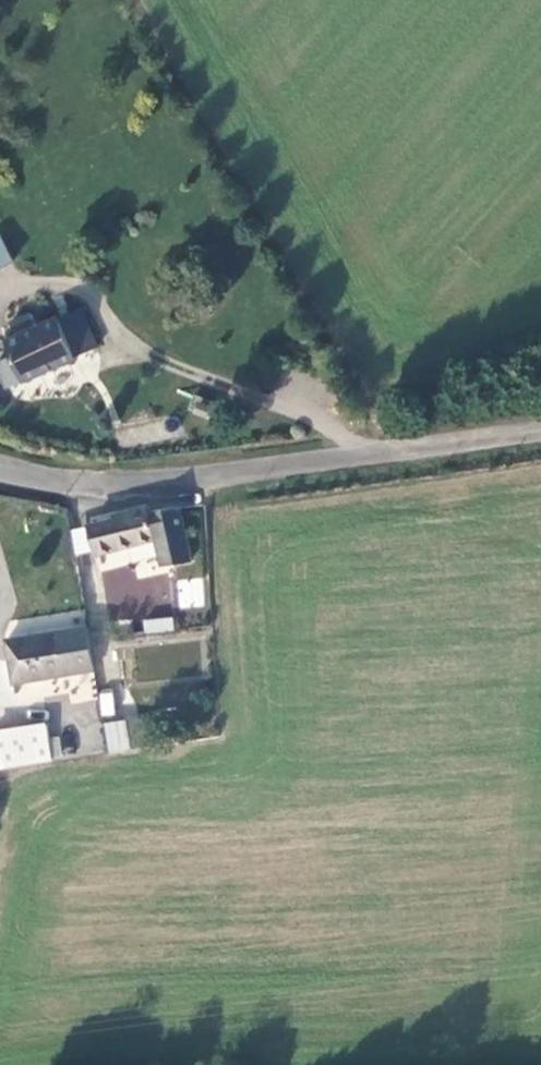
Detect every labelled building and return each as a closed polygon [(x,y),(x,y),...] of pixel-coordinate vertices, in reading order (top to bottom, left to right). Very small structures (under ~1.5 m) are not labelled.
[(0,236),(0,267),(12,262),(0,236)] [(30,314),(11,322),(16,334),(6,339),(12,356),(0,361),(0,366),(8,386),(78,358),(76,352),(96,343),(81,308),(37,325),(30,314)] [(198,552),(183,505),(122,506),(121,516),(90,525),(99,553),(161,538),(168,561),(198,552)] [(83,527),(69,530),(76,555),(90,551),(83,527)] [(178,609),(205,606),(203,578),(176,579),(178,609)] [(113,637),(160,632),(158,618),(155,603),(109,608),(113,637)] [(176,615),(158,618),(160,632),(177,631),(176,615)] [(76,629),(9,641),(17,682),(83,670),(76,629)] [(111,691),(98,693),(102,717),(116,715),(111,691)] [(125,719),(102,722),(107,754),(129,751),(125,719)] [(55,759),(48,724),(0,731),(0,767),(55,759)]
